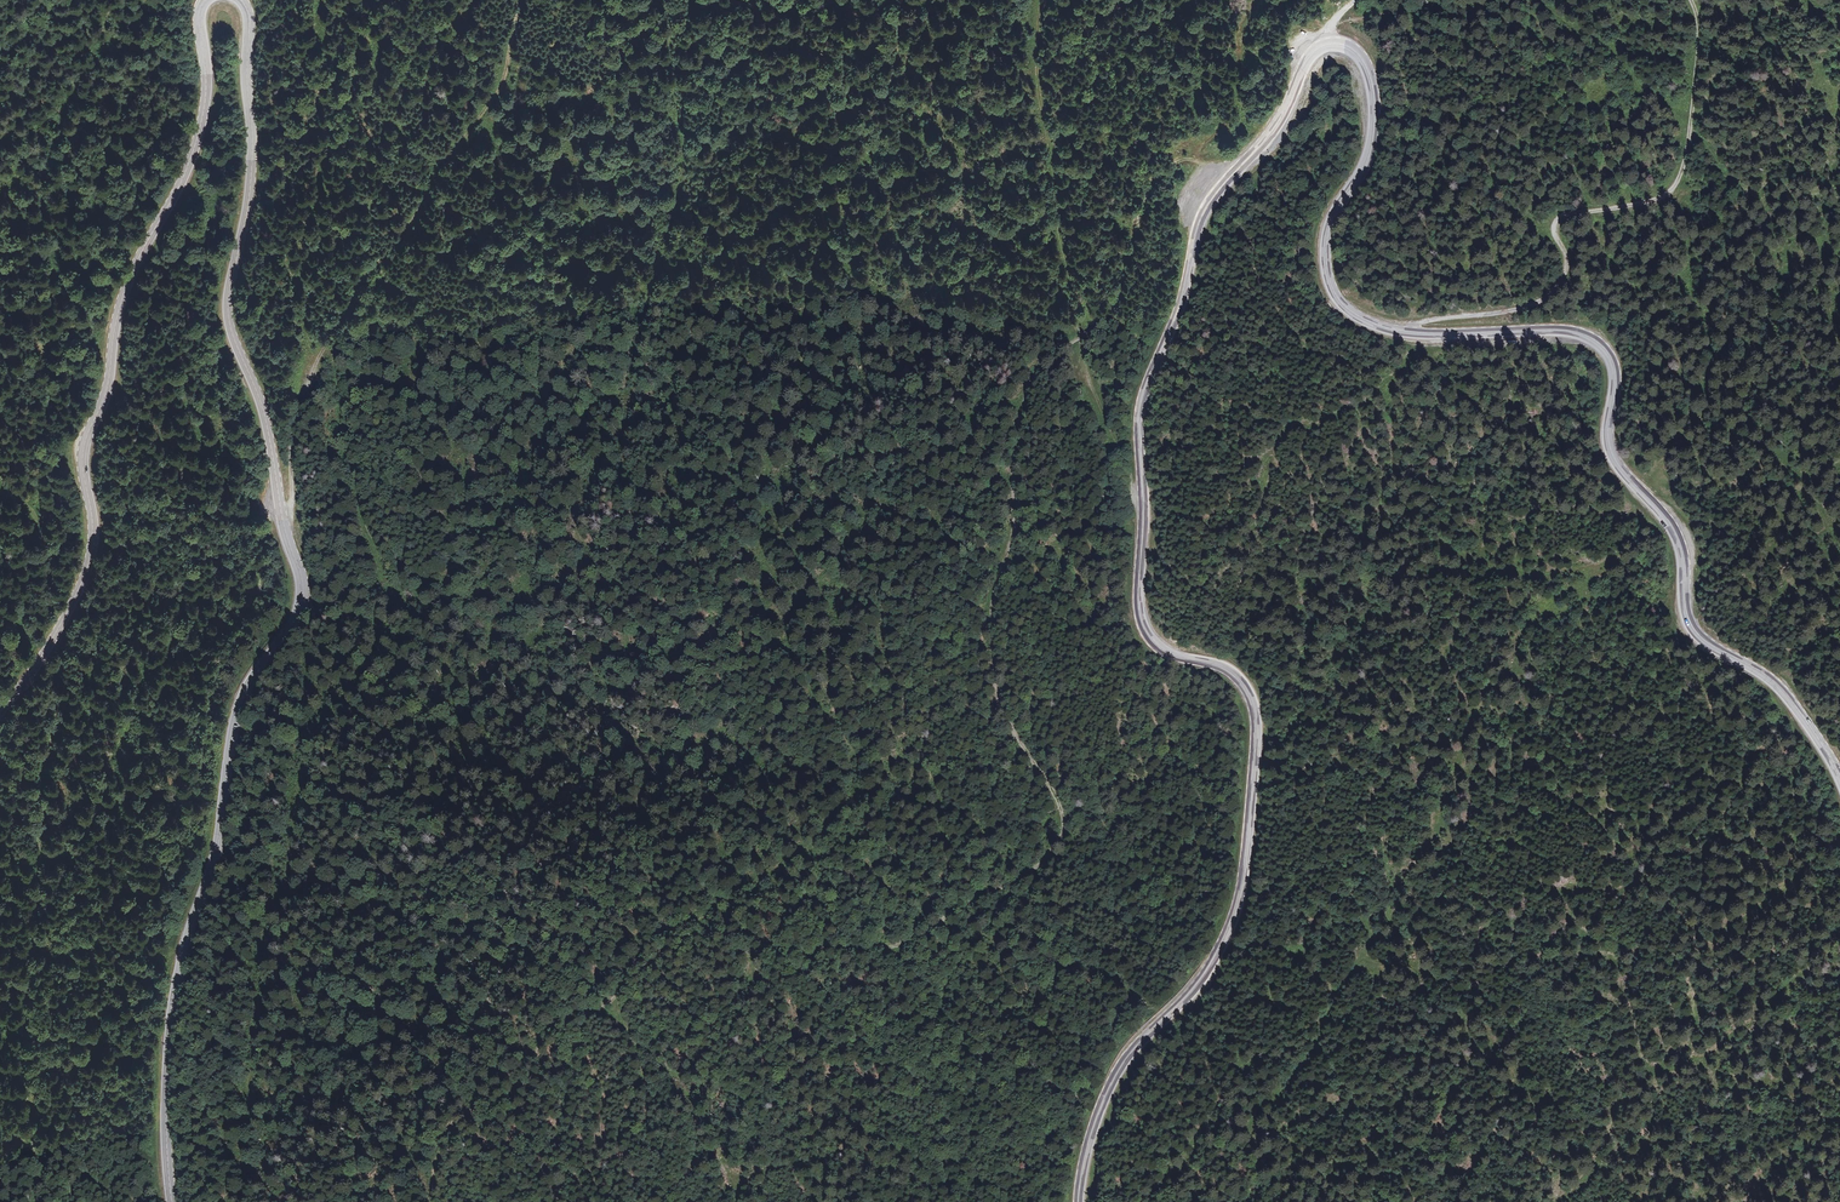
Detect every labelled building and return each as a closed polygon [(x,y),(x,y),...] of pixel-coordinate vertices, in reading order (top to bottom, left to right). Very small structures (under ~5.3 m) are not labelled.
[(1172,217),(1178,219),(1181,212),(1175,210),(1172,217)]
